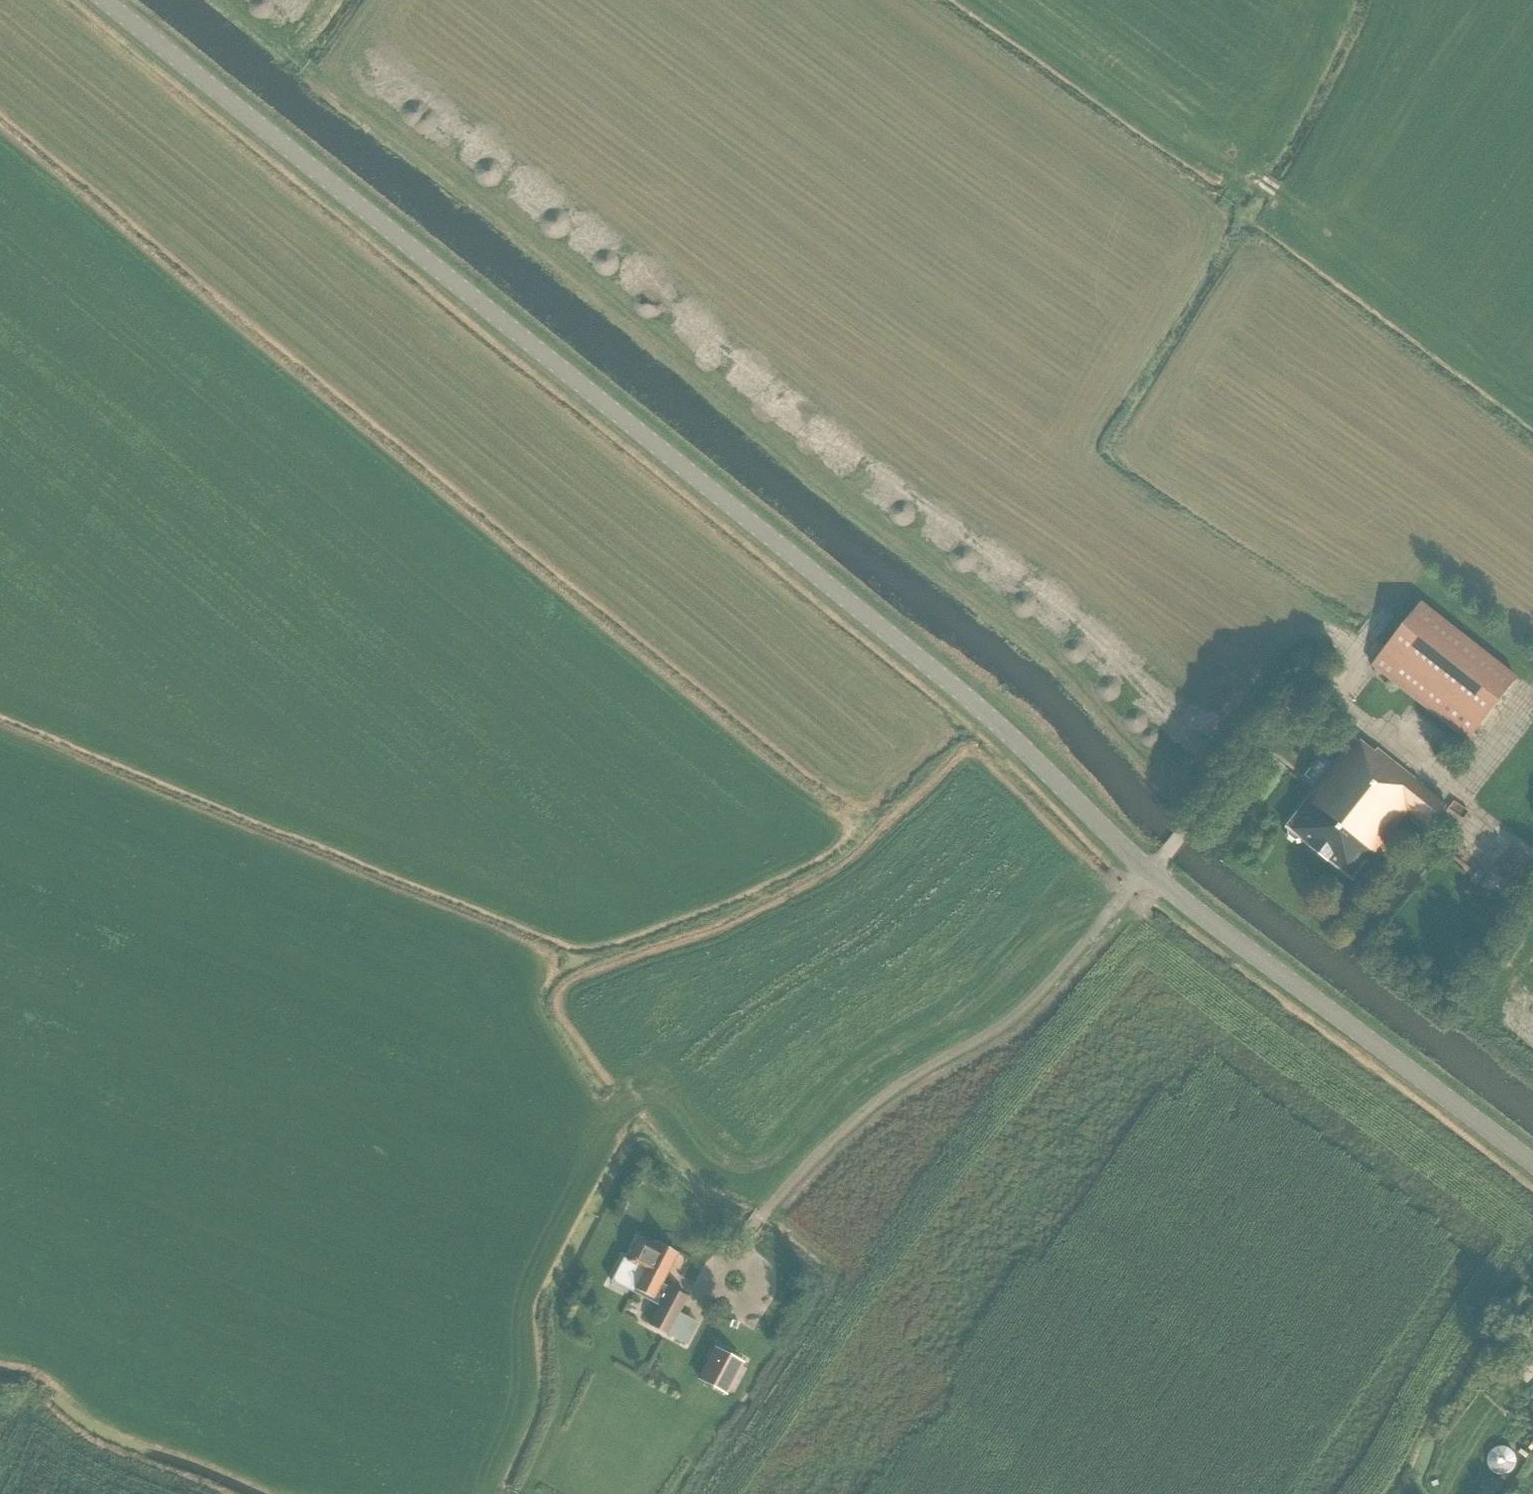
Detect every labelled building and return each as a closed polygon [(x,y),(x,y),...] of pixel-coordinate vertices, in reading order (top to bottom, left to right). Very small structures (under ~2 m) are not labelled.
[(1518,677),(1422,601),(1371,666),(1468,741),(1518,677)] [(1429,828),(1447,805),(1377,749),(1374,753),(1357,740),(1287,828),(1289,830),(1289,835),(1296,841),(1302,840),(1353,881),(1408,811),(1429,828)] [(1320,776),(1331,763),(1322,756),(1311,769),(1320,776)] [(627,1261),(622,1258),(611,1279),(660,1305),(649,1324),(667,1334),(686,1297),(661,1284),(676,1254),(657,1244),(655,1248),(638,1239),(627,1261)] [(1523,1316),(1532,1324),(1532,1304),(1523,1316)] [(1529,1323),(1518,1335),(1528,1343),(1532,1337),(1532,1326),(1529,1323)] [(742,1362),(715,1348),(699,1379),(725,1393),(742,1362)]
